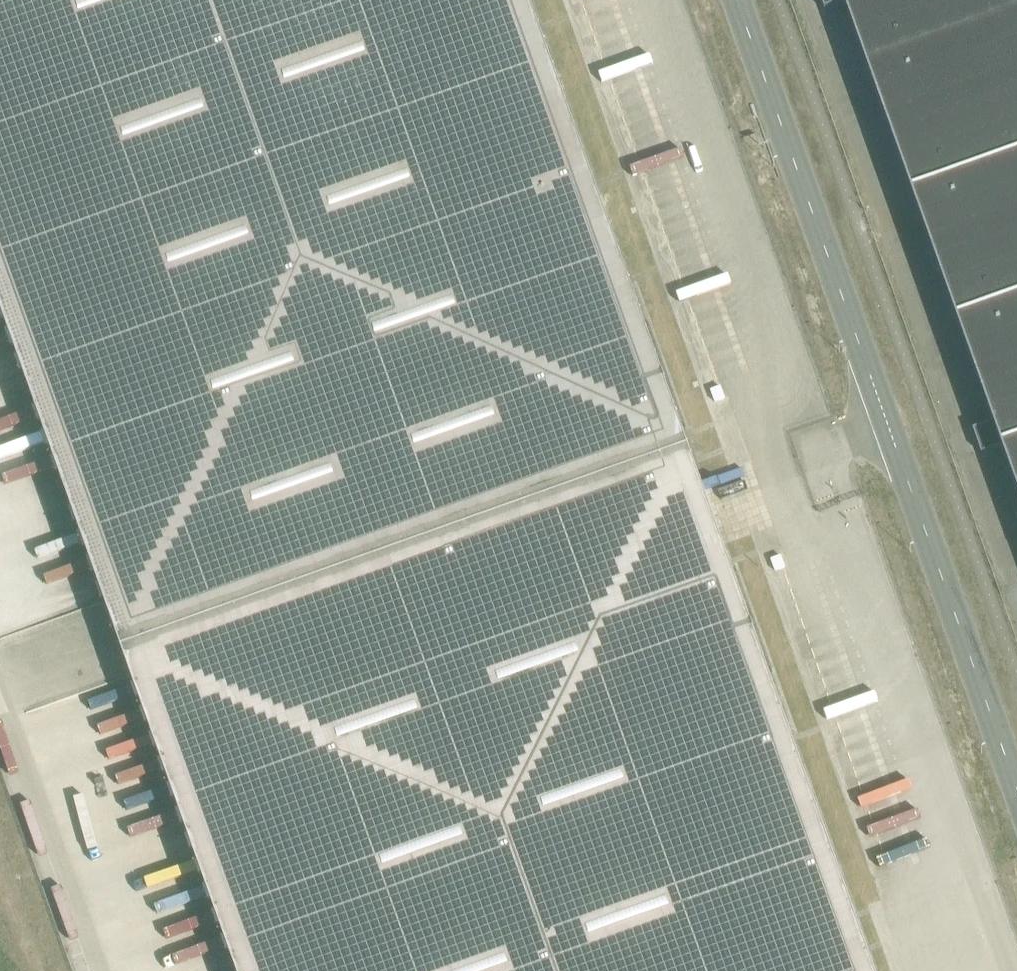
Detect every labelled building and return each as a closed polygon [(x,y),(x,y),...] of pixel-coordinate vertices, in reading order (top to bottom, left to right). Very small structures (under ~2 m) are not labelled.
[(527,0),(0,0),(0,309),(105,602),(236,970),(872,970),(689,456),(527,0)] [(1016,494),(1016,0),(820,0),(823,9),(842,2),(991,422),(972,429),(981,453),(1000,446),(1016,494)] [(699,356),(707,376),(756,358),(749,338),(699,356)] [(101,732),(145,719),(142,710),(98,722),(101,732)] [(141,861),(189,844),(185,833),(137,850),(141,861)]
